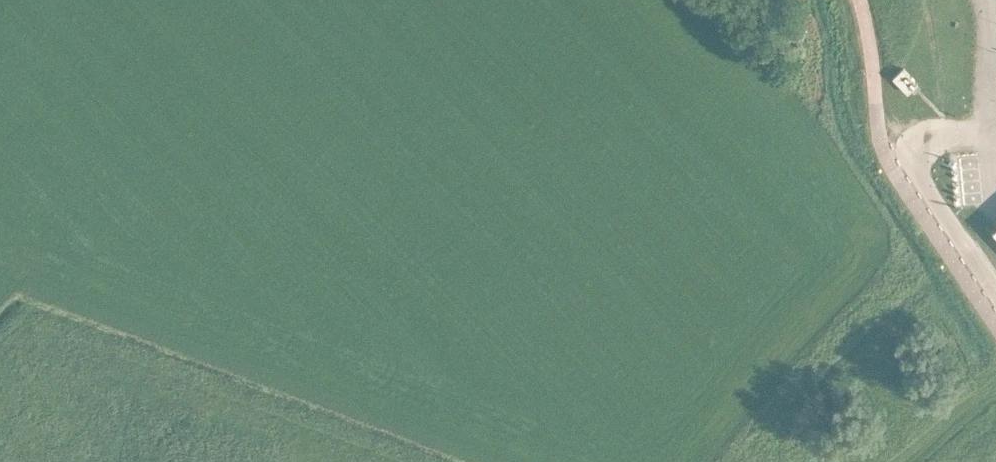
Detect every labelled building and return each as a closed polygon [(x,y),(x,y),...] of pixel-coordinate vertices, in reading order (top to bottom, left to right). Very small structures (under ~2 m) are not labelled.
[(891,77),(907,93),(912,88),(917,82),(902,67),(891,77)]
